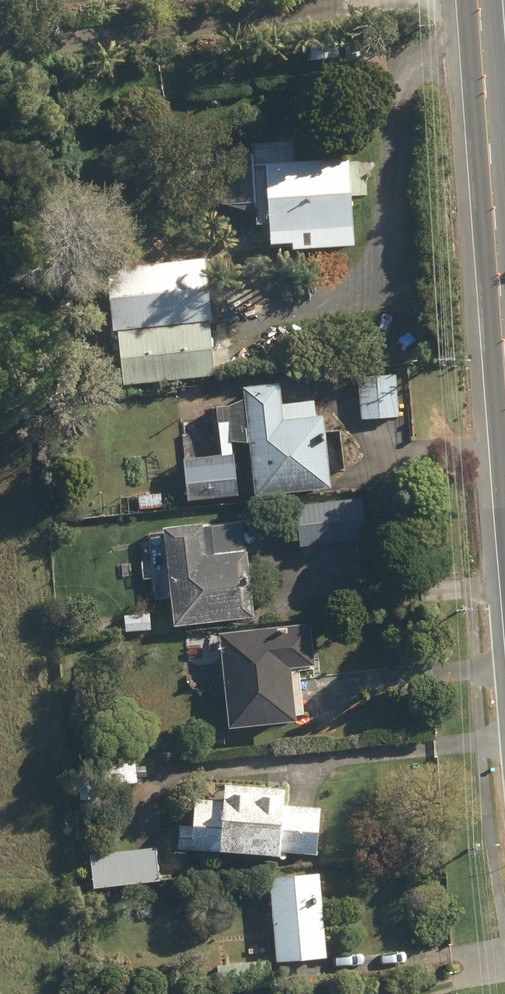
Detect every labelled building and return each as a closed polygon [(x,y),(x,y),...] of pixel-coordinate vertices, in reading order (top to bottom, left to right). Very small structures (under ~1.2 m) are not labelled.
[(309,44),(310,61),(324,60),(323,43),(309,44)] [(260,223),(262,251),(353,245),(347,160),(293,163),(291,141),(252,144),(253,158),(230,159),(231,182),(219,182),(221,204),(255,202),(257,223),(260,223)] [(144,328),(149,379),(212,371),(206,321),(212,320),(204,257),(105,269),(112,332),(144,328)] [(357,377),(361,421),(399,417),(396,375),(357,377)] [(278,384),(242,387),(243,400),(226,408),(229,443),(248,442),(254,496),(330,489),(322,415),(309,417),(307,403),(280,406),(278,384)] [(181,460),(185,502),(237,496),(232,454),(181,460)] [(137,495),(138,510),(162,508),(161,493),(137,495)] [(294,505),(300,548),(365,540),(360,497),(294,505)] [(162,528),(172,626),(251,618),(241,523),(202,527),(202,524),(162,528)] [(218,633),(227,728),(294,722),(289,668),(312,666),(308,625),(218,633)] [(177,850),(277,856),(277,853),(318,856),(321,808),(285,805),(286,787),(222,784),(222,801),(192,799),(191,828),(178,827),(177,850)] [(78,789),(79,801),(87,800),(86,789),(78,789)] [(89,855),(93,890),(160,882),(155,847),(89,855)] [(267,878),(275,964),(326,959),(318,873),(267,878)]
